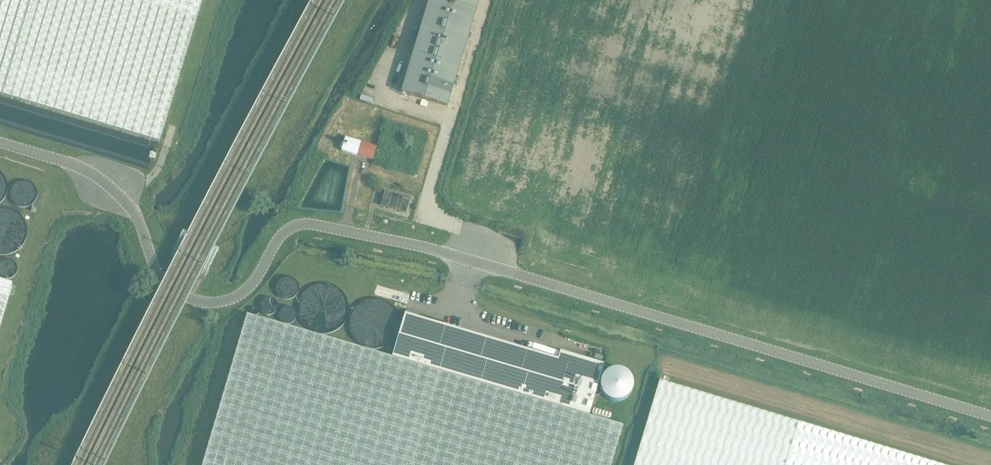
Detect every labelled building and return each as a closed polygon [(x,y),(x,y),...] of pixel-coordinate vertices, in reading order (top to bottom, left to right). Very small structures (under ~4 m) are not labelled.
[(159,142),(201,0),(0,0),(0,94),(159,142)] [(401,93),(447,107),(479,0),(429,0),(401,93)] [(345,138),(341,150),(373,160),(376,147),(345,138)] [(380,206),(406,214),(410,199),(385,191),(380,206)] [(280,296),(282,299),(286,301),(291,301),(295,299),(299,296),(301,292),(301,288),(300,284),(298,282),(295,279),(292,278),(288,278),(284,279),(281,282),(279,285),(278,289),(278,292),(280,296)] [(12,283),(0,280),(0,324),(12,283)] [(301,315),(306,326),(314,331),(325,334),(334,333),(343,327),(349,319),(351,307),(348,296),(342,289),(338,286),(330,284),(318,284),(307,291),(303,296),(300,305),(301,315)] [(262,310),(265,314),(268,316),(271,316),(274,316),(277,314),(279,311),(280,308),(280,305),(279,302),(277,300),(274,299),(272,298),(269,298),(266,300),(263,302),(262,304),(262,307),(262,310)] [(350,332),(355,342),(363,348),(374,350),(383,349),(391,344),(398,335),(400,322),(397,313),(391,306),(387,303),(379,300),(366,301),(356,307),(352,312),(349,321),(350,332)] [(281,318),(284,322),(287,323),(290,324),(293,323),(296,321),(298,319),(299,316),(299,312),(298,310),(296,307),(293,306),(291,305),(288,305),(285,307),(282,309),(281,311),(281,314),(281,318)] [(392,358),(246,314),(202,464),(610,464),(622,426),(589,416),(392,358)] [(405,314),(392,358),(589,416),(604,364),(560,351),(558,359),(405,314)] [(661,382),(636,464),(939,464),(661,382)]
